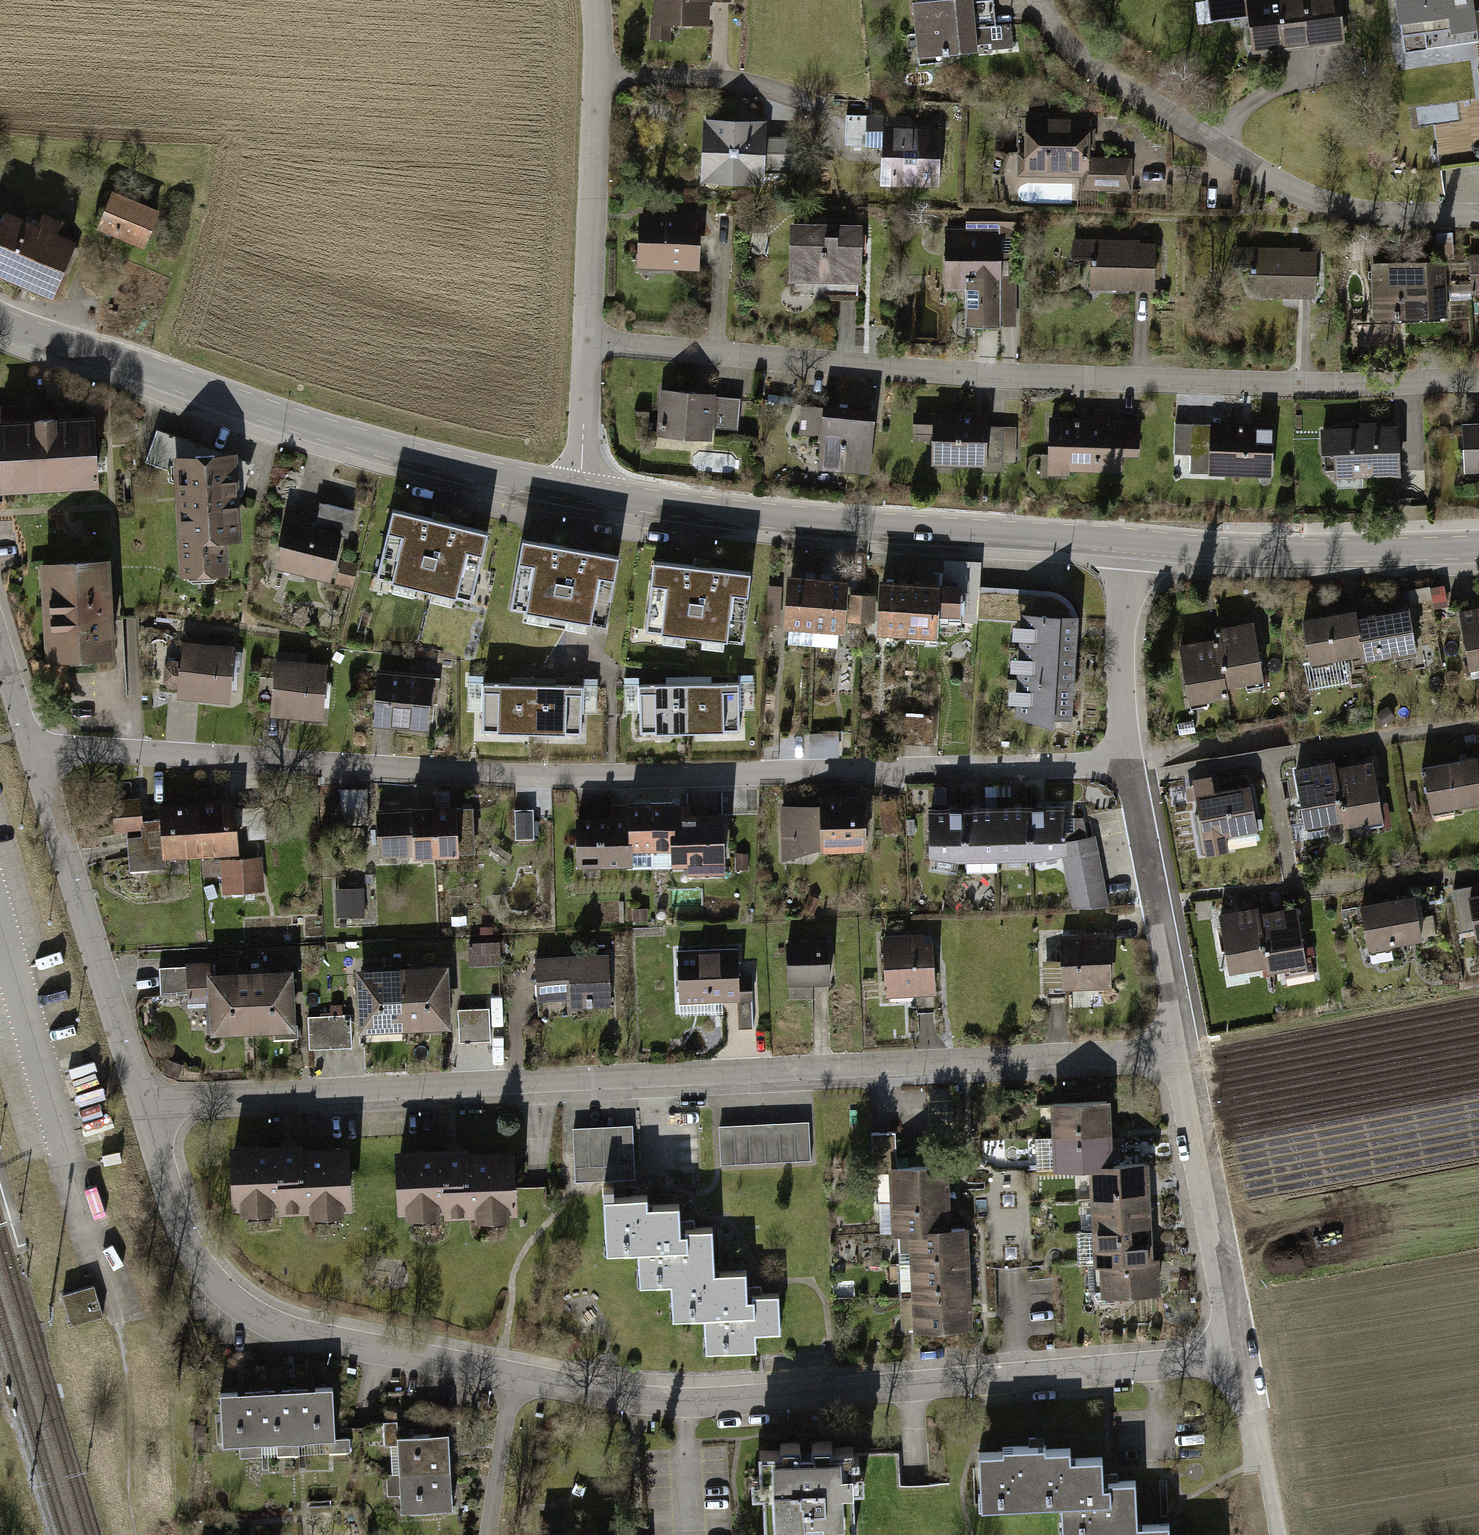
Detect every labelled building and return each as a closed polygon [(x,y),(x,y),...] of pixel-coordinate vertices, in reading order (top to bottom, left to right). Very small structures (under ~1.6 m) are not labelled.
[(656,35),(674,36),(674,18),(714,20),(715,0),(657,0),(656,35)] [(922,58),(1019,50),(1016,22),(999,23),(997,0),(917,0),(922,58)] [(1348,0),(1213,0),(1215,19),(1255,14),(1259,48),(1353,37),(1348,0)] [(1405,49),(1477,39),(1472,0),(1398,0),(1405,49)] [(1019,153),(1018,174),(1085,175),(1085,189),(1134,190),(1135,154),(1096,154),(1097,110),(1031,109),(1031,153),(1019,153)] [(771,119),(705,116),(703,181),(769,183),(769,172),(797,173),(798,136),(771,135),(771,119)] [(943,123),(884,121),(882,187),(941,189),(943,123)] [(164,208),(116,187),(99,226),(147,247),(164,208)] [(0,231),(0,269),(58,294),(81,238),(60,229),(65,217),(45,208),(40,221),(10,208),(0,231)] [(1021,209),(969,209),(969,228),(951,228),(950,287),(968,288),(968,325),(1020,325),(1021,209)] [(705,212),(641,211),(640,268),(705,269),(705,212)] [(866,222),(794,219),(791,278),(864,281),(866,222)] [(1094,287),(1158,288),(1159,241),(1141,240),(1141,235),(1079,234),(1078,256),(1094,257),(1094,287)] [(1254,296),(1319,297),(1320,249),(1302,249),(1302,244),(1239,243),(1239,265),(1255,265),(1254,296)] [(1449,257),(1375,262),(1378,318),(1452,313),(1449,257)] [(744,395),(662,387),(657,435),(713,440),(715,426),(741,429),(744,395)] [(0,403),(0,462),(5,461),(7,490),(103,484),(99,412),(31,416),(12,417),(11,402),(0,403)] [(875,470),(880,417),(826,412),(827,406),(798,403),(795,432),(824,435),(822,465),(875,470)] [(992,411),(914,412),(915,437),(933,437),(934,471),(957,471),(957,462),(981,462),(981,472),(1006,471),(1006,462),(1021,461),(1021,424),(992,425),(992,411)] [(1142,417),(1052,416),(1051,476),(1071,476),(1071,471),(1090,471),(1090,477),(1114,477),(1114,471),(1128,471),(1128,449),(1142,450),(1142,417)] [(1276,421),(1178,422),(1179,452),(1194,452),(1194,473),(1276,472),(1276,421)] [(1463,422),(1465,471),(1478,470),(1478,421),(1463,422)] [(1405,423),(1321,426),(1322,456),(1335,456),(1336,477),(1407,474),(1405,423)] [(155,433),(145,461),(185,476),(187,516),(181,516),(184,564),(186,564),(186,576),(190,579),(215,577),(219,574),(219,568),(220,568),(222,562),(221,536),(236,535),(233,481),(238,481),(244,464),(155,433)] [(321,522),(326,504),(319,502),(313,529),(340,536),(342,527),(321,522)] [(353,511),(326,504),(321,522),(342,527),(349,529),(353,511)] [(486,536),(395,514),(379,577),(471,599),(486,536)] [(287,523),(277,565),(329,577),(340,536),(313,529),(287,523)] [(619,559),(525,543),(513,610),(607,627),(619,559)] [(108,559),(42,562),(47,660),(113,657),(108,559)] [(355,566),(343,563),(339,580),(351,583),(355,566)] [(752,576),(657,565),(649,634),(744,645),(752,576)] [(968,582),(884,576),(880,629),(946,633),(947,611),(966,613),(968,582)] [(838,628),(841,628),(844,581),(819,579),(791,578),(787,624),(789,624),(788,643),(813,645),(837,646),(838,628)] [(779,588),(769,588),(768,613),(779,614),(779,588)] [(978,617),(1025,619),(1018,713),(1050,723),(1051,715),(1068,716),(1074,617),(1072,609),(1067,601),(1059,595),(1050,593),(980,589),(978,617)] [(872,595),(852,594),(851,620),(871,620),(872,595)] [(1416,605),(1361,616),(1367,648),(1369,657),(1424,646),(1416,605)] [(1460,609),(1471,665),(1478,663),(1478,605),(1460,609)] [(1359,608),(1304,619),(1312,659),(1367,648),(1361,616),(1359,608)] [(1258,624),(1219,631),(1220,640),(1229,687),(1269,679),(1258,624)] [(237,642),(181,639),(180,657),(169,656),(167,696),(233,700),(237,642)] [(1220,640),(1180,648),(1191,703),(1231,696),(1229,687),(1220,640)] [(310,648),(280,646),(275,714),(326,718),(330,662),(309,660),(310,648)] [(438,672),(379,669),(376,727),(435,730),(438,672)] [(738,682),(639,684),(640,732),(739,730),(738,682)] [(582,685),(483,683),(482,731),(581,734),(582,685)] [(1388,723),(1399,714),(1391,704),(1380,713),(1388,723)] [(934,715),(905,713),(903,743),(933,745),(934,715)] [(1197,719),(1179,722),(1182,734),(1199,731),(1197,719)] [(837,734),(810,734),(810,754),(837,754),(837,734)] [(1428,766),(1437,811),(1478,803),(1478,755),(1428,766)] [(1338,762),(1299,770),(1310,825),(1349,818),(1340,770),(1338,762)] [(1380,762),(1340,770),(1349,818),(1351,825),(1390,818),(1380,762)] [(1198,793),(1205,836),(1263,826),(1256,784),(1198,793)] [(1011,785),(985,785),(985,796),(1011,796),(1011,785)] [(367,789),(340,789),(341,822),(367,822),(367,789)] [(200,805),(197,805),(200,852),(237,850),(235,825),(234,810),(234,803),(209,804),(208,797),(200,797),(200,805)] [(862,821),(862,799),(823,800),(824,812),(783,813),(784,858),(824,844),(824,847),(862,846),(862,836),(866,832),(866,824),(862,821)] [(165,854),(200,852),(197,805),(161,808),(162,819),(141,820),(140,802),(113,803),(115,827),(131,826),(131,832),(128,832),(128,837),(127,837),(129,870),(166,867),(165,854)] [(691,802),(651,803),(652,866),(672,866),(672,861),(689,861),(689,876),(722,875),(721,861),(723,861),(722,814),(691,815),(691,802)] [(628,867),(652,866),(651,803),(612,804),(612,819),(578,820),(579,865),(628,864),(628,867)] [(1062,806),(1029,807),(1030,857),(1039,857),(1064,851),(1063,843),(1062,817),(1062,806)] [(998,857),(1030,857),(1029,807),(997,808),(998,857)] [(263,808),(248,809),(248,824),(249,837),(265,836),(263,808)] [(472,808),(434,809),(436,851),(473,850),(472,808)] [(958,858),(965,858),(964,808),(931,809),(932,854),(958,858)] [(997,808),(964,808),(965,858),(966,871),(998,870),(998,857),(997,808)] [(248,824),(248,809),(234,810),(235,825),(248,824)] [(379,853),(436,851),(434,809),(378,811),(379,853)] [(533,809),(514,809),(515,839),(534,838),(533,809)] [(1063,843),(1075,840),(1073,817),(1062,817),(1063,843)] [(1082,817),(1073,817),(1075,840),(1063,843),(1064,851),(1074,907),(1106,905),(1093,837),(1086,839),(1082,817)] [(748,853),(736,853),(736,868),(747,869),(748,853)] [(260,859),(204,863),(205,876),(223,875),(224,891),(262,888),(260,859)] [(362,892),(338,892),(338,916),(362,916),(362,892)] [(1469,894),(1477,940),(1478,940),(1478,892),(1469,894)] [(1419,894),(1361,906),(1370,949),(1428,937),(1419,894)] [(816,904),(808,901),(804,910),(812,914),(816,904)] [(1261,905),(1221,913),(1232,968),(1272,961),(1263,913),(1261,905)] [(1302,905),(1263,913),(1272,961),(1273,968),(1313,961),(1302,905)] [(646,909),(634,909),(635,919),(646,919),(646,909)] [(937,930),(888,932),(890,996),(940,994),(937,930)] [(1114,931),(1065,932),(1066,957),(1047,958),(1048,988),(1116,986),(1114,931)] [(833,937),(789,938),(791,983),(835,982),(833,937)] [(502,940),(473,942),(474,965),(503,964),(502,940)] [(742,945),(678,947),(680,1011),(712,1010),(711,999),(739,998),(740,1027),(757,1026),(756,970),(742,971),(742,945)] [(611,953),(535,956),(536,1003),(612,1000),(611,953)] [(209,1033),(242,1031),(239,969),(214,970),(213,960),(161,963),(162,990),(191,989),(191,1003),(207,1002),(209,1033)] [(452,961),(403,965),(408,1025),(409,1036),(457,1033),(452,961)] [(364,1028),(408,1025),(403,965),(359,968),(364,1028)] [(296,966),(239,969),(242,1031),(273,1030),(273,1038),(299,1036),(296,966)] [(491,1007),(462,1009),(464,1039),(493,1037),(491,1007)] [(348,1015),(308,1017),(309,1046),(349,1045),(348,1015)] [(1057,1098),(1058,1131),(1118,1129),(1117,1096),(1057,1098)] [(804,1124),(722,1128),(723,1161),(805,1157),(804,1124)] [(628,1128),(575,1131),(578,1178),(631,1175),(628,1128)] [(1058,1131),(1059,1163),(1094,1162),(1119,1162),(1118,1129),(1058,1131)] [(310,1141),(232,1145),(236,1211),(243,1210),(244,1217),(279,1215),(278,1208),(284,1208),(284,1214),(315,1213),(316,1219),(350,1217),(349,1211),(359,1211),(356,1145),(311,1148),(310,1141)] [(476,1144),(398,1147),(402,1213),(409,1213),(410,1219),(445,1217),(444,1211),(450,1210),(450,1217),(481,1215),(482,1221),(516,1220),(515,1214),(525,1213),(522,1148),(477,1150),(476,1144)] [(1094,1162),(1095,1195),(1156,1193),(1155,1161),(1119,1162),(1094,1162)] [(892,1164),(893,1197),(954,1196),(953,1162),(892,1164)] [(1095,1195),(1096,1228),(1157,1226),(1156,1193),(1095,1195)] [(893,1197),(894,1231),(913,1230),(955,1229),(954,1196),(893,1197)] [(645,1197),(602,1200),(605,1254),(637,1252),(687,1250),(687,1233),(679,1233),(677,1207),(646,1208),(645,1197)] [(1096,1228),(1097,1262),(1103,1262),(1158,1260),(1157,1226),(1096,1228)] [(687,1250),(637,1252),(639,1282),(671,1281),(672,1317),(705,1315),(756,1312),(755,1295),(746,1296),(745,1269),(713,1270),(710,1228),(686,1229),(687,1233),(687,1250)] [(913,1230),(914,1263),(975,1262),(974,1228),(955,1229),(913,1230)] [(1103,1262),(1104,1295),(1165,1293),(1164,1260),(1158,1260),(1103,1262)] [(914,1263),(915,1297),(976,1295),(975,1262),(914,1263)] [(93,1281),(58,1291),(67,1323),(102,1313),(93,1281)] [(756,1312),(705,1315),(706,1351),(754,1348),(753,1331),(779,1329),(777,1291),(754,1292),(755,1295),(756,1312)] [(915,1297),(916,1330),(977,1328),(976,1295),(915,1297)] [(338,1386),(305,1388),(308,1437),(329,1435),(330,1451),(352,1449),(351,1434),(341,1435),(338,1386)] [(305,1388),(266,1390),(269,1439),(279,1438),(280,1455),(301,1454),(300,1437),(308,1437),(305,1388)] [(260,1439),(269,1439),(266,1390),(221,1392),(224,1442),(241,1441),(242,1455),(261,1453),(260,1439)] [(401,1441),(403,1470),(455,1466),(452,1431),(401,1434),(400,1420),(385,1421),(387,1442),(401,1441)] [(762,1449),(763,1472),(754,1472),(755,1491),(764,1490),(767,1534),(828,1534),(858,1533),(856,1486),(866,1486),(863,1444),(835,1445),(834,1437),(811,1438),(811,1446),(802,1447),(801,1439),(778,1440),(778,1448),(762,1449)] [(1073,1446),(1049,1447),(1049,1442),(1005,1445),(1005,1450),(982,1451),(985,1506),(1064,1501),(1115,1499),(1114,1481),(1107,1482),(1105,1455),(1074,1457),(1073,1446)] [(458,1504),(455,1466),(403,1470),(389,1471),(390,1494),(404,1493),(405,1508),(458,1504)] [(1064,1501),(1066,1534),(1083,1534),(1097,1534),(1172,1534),(1171,1522),(1139,1524),(1137,1476),(1114,1477),(1114,1481),(1115,1499),(1064,1501)]
